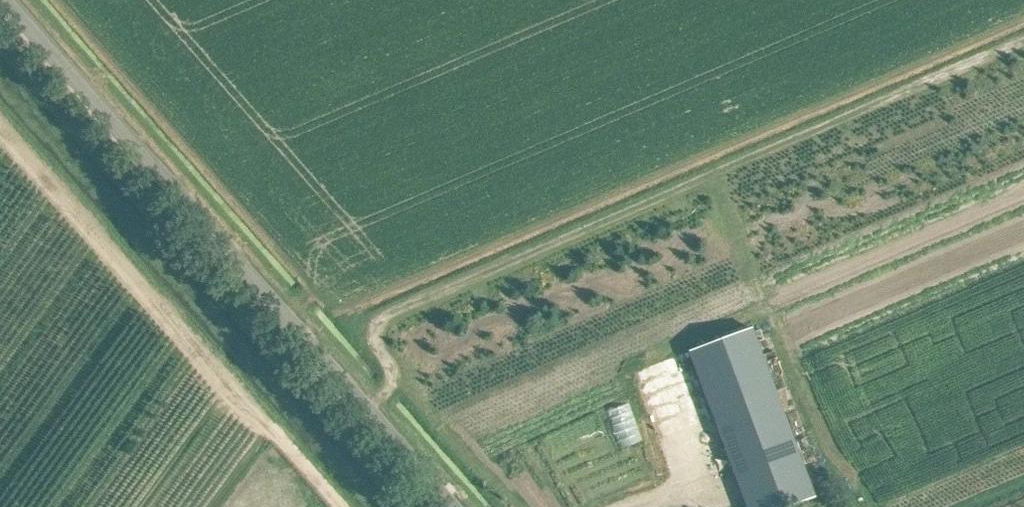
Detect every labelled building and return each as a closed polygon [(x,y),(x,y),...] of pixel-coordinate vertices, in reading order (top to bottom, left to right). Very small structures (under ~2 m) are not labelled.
[(752,328),(690,351),(748,506),(786,506),(815,496),(752,328)]
